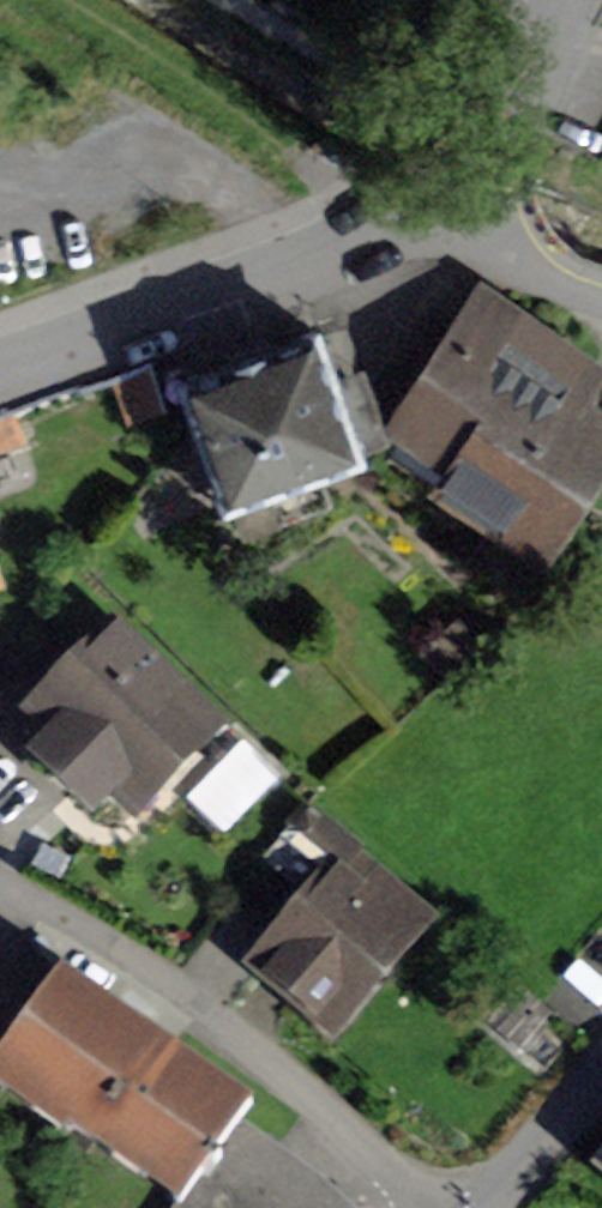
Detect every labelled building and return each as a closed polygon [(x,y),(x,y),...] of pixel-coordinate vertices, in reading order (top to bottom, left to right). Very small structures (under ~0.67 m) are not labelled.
[(405,419),(457,455),(444,474),(492,506),(505,486),(544,512),(601,426),(601,425),(571,404),(597,364),(489,292),(405,419)] [(184,377),(227,496),(358,449),(357,445),(385,435),(346,328),(318,338),(316,331),(184,377)] [(112,791),(134,811),(216,728),(114,630),(33,714),(54,735),(34,756),(92,811),(112,791)] [(287,908),(301,919),(262,966),(334,1020),(418,921),(349,862),(339,874),(331,868),(349,846),(306,811),(265,861),(301,891),(287,908)] [(180,1204),(201,1175),(208,1163),(214,1155),(238,1121),(250,1105),(245,1105),(62,974),(0,1062),(0,1085),(36,1110),(40,1103),(179,1199),(177,1202),(180,1204)] [(201,1175),(180,1204),(177,1207),(304,1207),(323,1181),(238,1121),(214,1155),(208,1163),(201,1175)]
